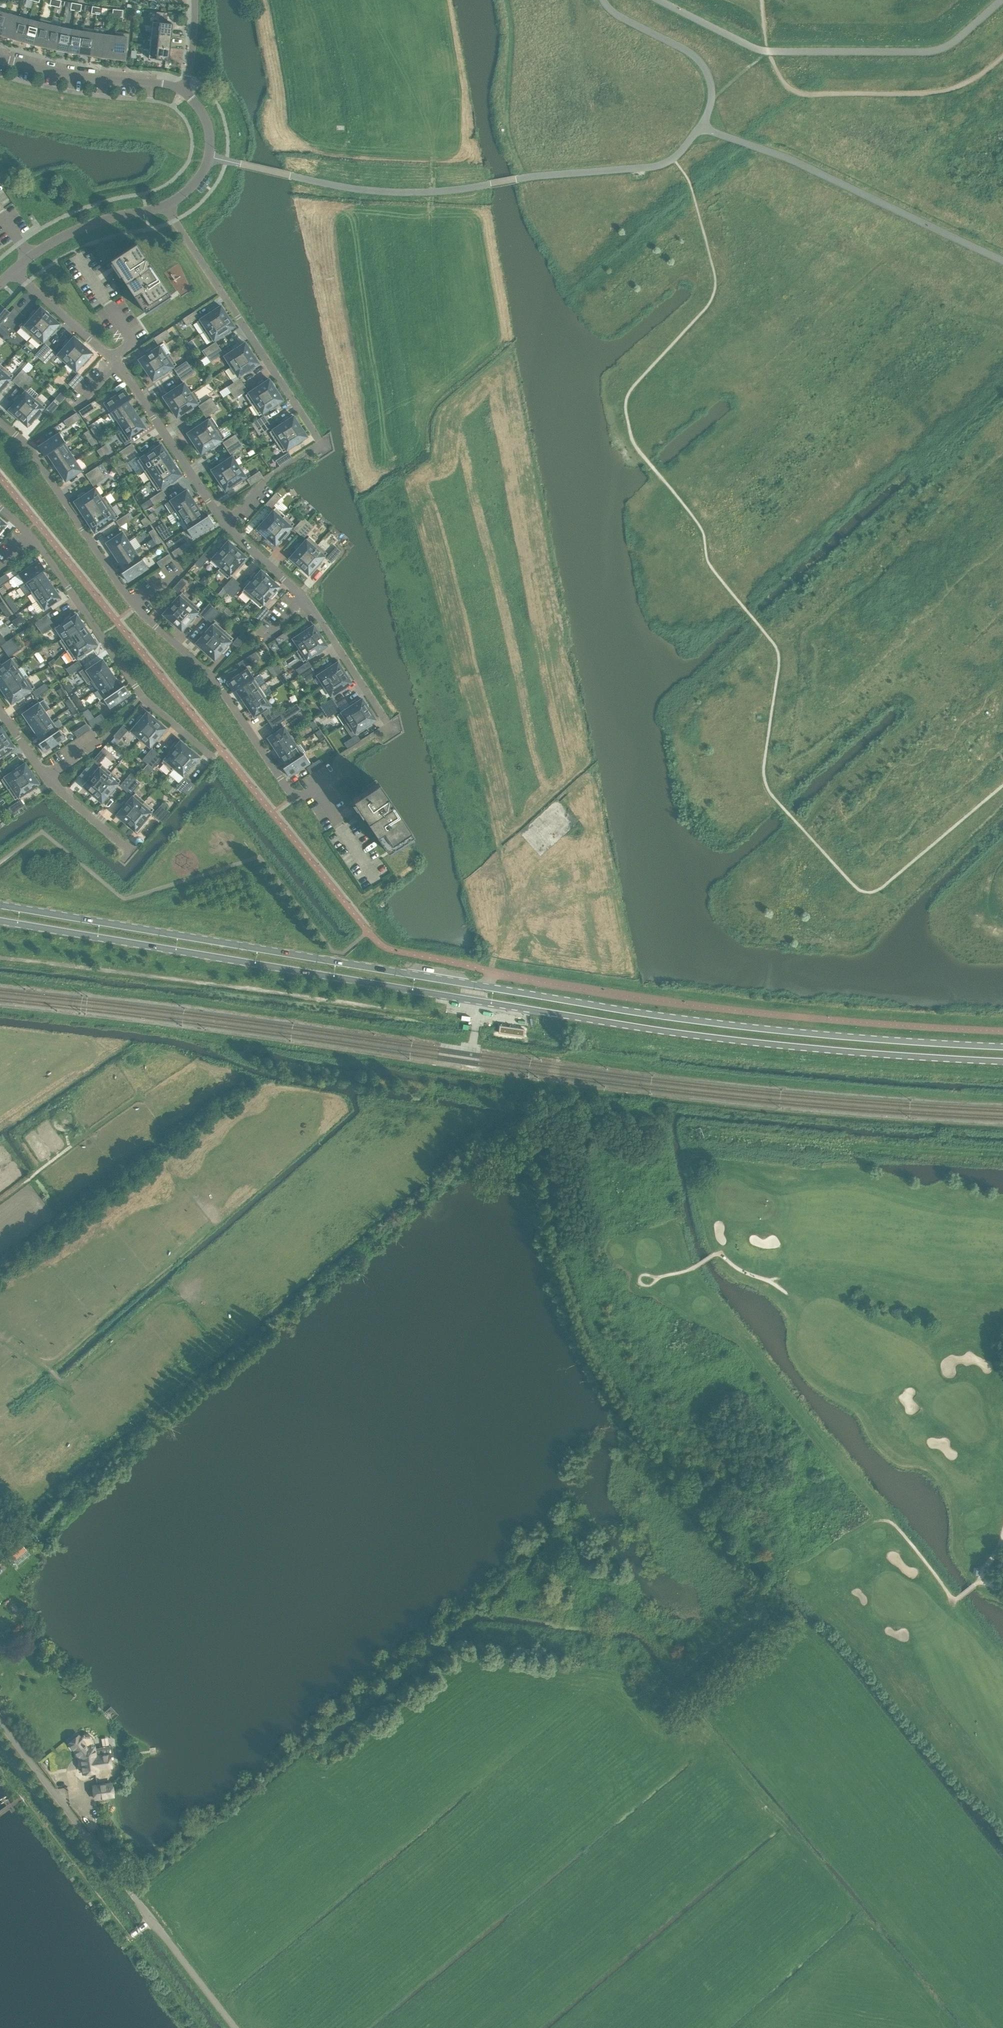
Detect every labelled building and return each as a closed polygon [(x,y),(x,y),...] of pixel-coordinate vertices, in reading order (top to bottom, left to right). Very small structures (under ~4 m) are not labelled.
[(12,39),(18,17),(7,13),(1,34),(5,35),(5,37),(12,39)] [(23,40),(29,20),(26,19),(18,17),(12,39),(19,41),(19,39),(23,40)] [(45,46),(51,25),(52,21),(40,18),(39,22),(33,45),(41,46),(41,45),(45,46)] [(33,45),(39,22),(29,20),(23,40),(27,41),(27,43),(33,45)] [(171,36),(172,23),(152,21),(151,34),(171,36)] [(56,50),(61,27),(51,25),(45,46),(50,47),(49,48),(56,50)] [(68,50),(72,29),(61,27),(56,50),(63,51),(64,50),(68,50)] [(90,54),(94,33),(95,29),(83,27),(82,31),(78,54),(86,55),(86,53),(90,54)] [(78,54),(82,31),(72,29),(68,50),(72,51),(72,53),(78,54)] [(129,47),(130,33),(115,32),(115,36),(112,57),(113,57),(125,58),(126,47),(129,47)] [(101,57),(104,35),(94,33),(90,54),(95,55),(94,57),(101,57)] [(170,48),(171,36),(151,34),(150,46),(170,48)] [(112,57),(115,36),(104,35),(101,57),(109,58),(109,56),(112,57)] [(169,60),(170,48),(150,46),(149,58),(169,60)] [(112,262),(117,270),(143,253),(138,245),(112,262)] [(171,295),(143,253),(117,270),(145,312),(171,295)] [(203,332),(227,316),(227,315),(228,314),(225,310),(224,310),(221,305),(216,308),(214,306),(207,311),(209,313),(197,321),(203,332)] [(31,337),(50,315),(49,315),(50,314),(46,310),(45,311),(41,307),(37,311),(35,310),(24,322),(20,318),(16,322),(20,326),(20,327),(31,337)] [(10,312),(5,308),(0,314),(0,323),(1,324),(10,312)] [(186,325),(199,316),(195,311),(183,319),(186,325)] [(52,336),(57,329),(56,328),(59,324),(50,315),(31,337),(40,345),(50,334),(52,336)] [(230,329),(234,326),(227,316),(203,332),(210,342),(222,334),(224,336),(231,331),(230,329)] [(158,344),(170,336),(166,330),(154,338),(158,344)] [(67,363),(83,344),(82,344),(83,343),(79,339),(78,340),(74,336),(70,340),(68,339),(62,345),(64,347),(57,355),(67,363)] [(207,356),(219,347),(215,341),(203,350),(207,356)] [(231,366),(252,352),(251,351),(252,351),(249,347),(248,347),(245,342),(240,345),(239,343),(232,348),(233,350),(224,356),(231,366)] [(40,359),(50,348),(45,343),(35,354),(40,359)] [(146,370),(166,356),(169,353),(170,354),(170,353),(164,343),(155,349),(153,347),(146,351),(148,353),(139,359),(142,364),(141,365),(144,369),(145,369),(146,370)] [(90,359),(88,357),(92,353),(83,344),(67,363),(76,371),(83,363),(85,365),(90,359)] [(211,361),(223,353),(219,347),(207,356),(211,361)] [(46,364),(56,353),(50,348),(40,359),(46,364)] [(254,366),(259,363),(252,352),(231,366),(238,376),(247,371),(248,373),(255,368),(254,366)] [(168,370),(176,364),(170,354),(169,353),(166,356),(146,370),(152,380),(161,374),(163,376),(170,372),(168,370)] [(178,375),(190,366),(187,361),(174,369),(178,375)] [(182,380),(194,372),(190,366),(178,375),(182,380)] [(13,375),(4,367),(0,371),(0,390),(1,389),(3,390),(9,384),(7,382),(13,375)] [(17,385),(27,374),(22,369),(12,380),(17,385)] [(73,388),(83,377),(78,373),(68,384),(73,388)] [(23,389),(33,378),(27,374),(17,385),(23,389)] [(231,392),(244,384),(240,378),(227,387),(231,392)] [(252,405),(276,389),(275,388),(276,388),(273,383),(272,384),(269,379),(264,382),(263,380),(256,385),(257,387),(245,395),(252,405)] [(170,406),(190,393),(190,392),(184,382),(179,386),(177,384),(170,388),(172,390),(163,396),(166,401),(165,402),(168,406),(169,405),(170,406)] [(235,398),(247,390),(244,384),(231,392),(235,398)] [(128,401),(131,398),(124,389),(103,402),(110,412),(112,411),(128,401)] [(278,403),(283,400),(276,389),(252,405),(259,415),(271,407),(272,409),(279,405),(278,403)] [(193,406),(201,401),(194,390),(190,392),(190,393),(170,406),(177,417),(185,411),(187,413),(194,408),(193,406)] [(18,418),(34,399),(25,391),(21,395),(19,394),(14,400),(16,401),(9,409),(13,413),(12,414),(16,418),(17,417),(18,418)] [(40,412),(46,404),(37,396),(34,399),(18,418),(27,426),(34,418),(36,419),(42,413),(40,412)] [(202,411),(215,403),(211,397),(198,406),(202,411)] [(50,414),(60,403),(55,398),(45,410),(50,414)] [(117,420),(133,409),(128,401),(112,411),(117,420)] [(83,417),(95,408),(91,403),(79,411),(83,417)] [(206,417),(218,409),(215,403),(202,411),(206,417)] [(123,429),(139,418),(133,409),(117,420),(123,429)] [(68,427),(80,418),(76,412),(64,421),(68,427)] [(255,429),(268,421),(264,415),(251,423),(255,429)] [(276,442),(300,426),(293,416),(289,419),(287,417),(280,421),(281,423),(269,431),(276,442)] [(194,443),(218,427),(211,417),(203,422),(202,420),(195,425),(196,427),(187,433),(190,438),(193,443),(193,442),(194,443)] [(129,438),(146,428),(139,418),(123,429),(129,438)] [(259,435),(272,427),(268,421),(255,429),(259,435)] [(99,432),(95,426),(90,429),(95,435),(99,432)] [(302,439),(307,436),(300,426),(276,442),(283,452),(295,444),(297,446),(304,441),(302,439)] [(217,443),(225,438),(218,427),(194,443),(201,454),(210,448),(211,450),(218,445),(217,443)] [(92,437),(88,430),(83,433),(88,440),(92,437)] [(44,456),(48,453),(62,444),(65,442),(59,432),(38,446),(44,456)] [(103,438),(99,432),(95,435),(99,441),(103,438)] [(226,448),(239,440),(235,434),(223,442),(226,448)] [(96,443),(92,437),(88,440),(92,446),(96,443)] [(230,454),(243,446),(239,440),(226,448),(230,454)] [(53,462),(68,452),(62,444),(48,453),(53,462)] [(110,451),(105,444),(101,447),(105,454),(110,451)] [(123,458),(135,449),(132,444),(119,452),(123,458)] [(144,470),(168,454),(161,444),(156,447),(155,445),(148,450),(149,452),(137,460),(144,470)] [(105,454),(101,447),(97,450),(101,457),(105,454)] [(127,463),(139,455),(135,449),(123,458),(127,463)] [(59,471),(75,461),(68,452),(53,462),(59,471)] [(280,466),(292,458),(288,452),(276,460),(280,466)] [(150,480),(174,464),(168,454),(144,470),(150,480)] [(218,480),(239,466),(232,456),(227,459),(226,457),(219,462),(220,464),(211,469),(215,474),(214,475),(217,479),(218,479),(218,480)] [(65,481),(82,470),(75,461),(59,471),(65,481)] [(171,484),(178,480),(177,478),(181,475),(178,470),(179,469),(176,465),(175,465),(174,464),(150,480),(157,491),(170,482),(171,484)] [(89,480),(102,472),(98,466),(85,474),(89,480)] [(241,480),(246,477),(239,466),(218,480),(225,490),(234,484),(235,487),(242,482),(241,480)] [(247,479),(251,485),(263,477),(259,471),(247,479)] [(93,486),(105,477),(102,472),(89,480),(93,486)] [(81,512),(105,496),(105,495),(101,498),(95,488),(86,493),(85,491),(78,496),(79,498),(74,501),(77,506),(77,507),(80,511),(81,512)] [(154,504),(166,496),(162,490),(150,498),(154,504)] [(176,510),(192,499),(186,490),(170,500),(176,510)] [(271,509),(281,497),(275,493),(265,504),(271,509)] [(88,522),(112,506),(105,496),(81,512),(88,522)] [(182,519),(198,508),(192,499),(176,510),(182,519)] [(106,524),(119,516),(112,506),(88,522),(94,532),(99,529),(101,531),(108,526),(106,524)] [(266,537),(285,515),(276,507),(269,514),(267,513),(262,519),(264,521),(257,528),(266,537)] [(187,529),(208,515),(204,517),(198,508),(182,519),(188,527),(186,528),(187,529)] [(120,527),(132,518),(129,512),(116,521),(120,527)] [(156,519),(152,512),(148,515),(152,522),(156,519)] [(193,538),(214,524),(208,515),(187,529),(193,538)] [(288,531),(294,523),(285,515),(266,537),(267,538),(266,538),(270,542),(271,541),(275,545),(282,537),(284,539),(290,532),(288,531)] [(149,524),(145,517),(141,520),(145,527),(149,524)] [(298,533),(308,522),(303,517),(293,529),(298,533)] [(304,538),(314,527),(308,522),(298,533),(304,538)] [(164,531),(160,524),(155,527),(160,534),(164,531)] [(157,535),(153,529),(148,532),(153,538),(157,535)] [(168,537),(164,531),(160,534),(164,540),(168,537)] [(112,552),(128,541),(122,532),(106,542),(112,552)] [(161,542),(157,535),(153,538),(157,545),(161,542)] [(299,566),(318,544),(309,536),(302,543),(300,542),(295,548),(296,550),(289,558),(294,562),(293,562),(297,566),(298,565),(299,566)] [(221,567),(237,549),(228,540),(224,545),(222,543),(217,549),(218,551),(211,559),(220,567),(221,567)] [(118,561),(134,550),(128,541),(112,552),(118,561)] [(175,558),(188,549),(184,544),(172,552),(175,558)] [(322,562),(321,560),(327,553),(318,544),(299,566),(310,576),(322,562)] [(331,562),(341,551),(336,547),(326,558),(331,562)] [(227,579),(237,568),(239,569),(244,563),(243,561),(246,557),(237,549),(221,567),(220,567),(218,570),(227,579)] [(124,570),(140,559),(134,550),(118,561),(124,570)] [(200,568),(210,557),(205,552),(195,563),(200,568)] [(160,568),(173,559),(169,554),(157,562),(160,568)] [(127,582),(148,568),(142,558),(140,559),(124,570),(121,572),(127,582)] [(18,573),(24,583),(43,569),(41,566),(43,565),(39,559),(18,573)] [(31,592),(48,580),(42,571),(45,569),(45,568),(43,569),(24,583),(31,592)] [(251,600),(270,578),(269,577),(270,576),(266,573),(265,574),(261,570),(257,574),(255,572),(250,579),(251,580),(242,591),(251,600)] [(10,579),(6,574),(0,577),(0,586),(10,579)] [(227,593),(237,581),(232,577),(222,588),(227,593)] [(177,594),(187,583),(181,578),(171,589),(177,594)] [(272,598),(277,592),(276,590),(279,586),(270,578),(251,600),(260,608),(270,597),(272,598)] [(37,601),(54,589),(48,580),(31,592),(37,601)] [(233,597),(243,586),(237,581),(227,593),(233,597)] [(43,610),(60,598),(54,589),(37,601),(43,610)] [(172,622),(191,600),(182,592),(175,599),(173,598),(168,604),(170,606),(163,614),(172,622)] [(14,603),(10,596),(5,599),(10,606),(14,603)] [(194,616),(200,609),(191,600),(172,622),(173,623),(172,624),(176,627),(177,626),(181,630),(188,622),(190,624),(196,618),(194,616)] [(19,609),(14,603),(10,606),(14,612),(19,609)] [(204,619),(214,607),(209,603),(199,614),(204,619)] [(261,622),(270,611),(265,606),(255,617),(261,622)] [(210,623),(220,612),(214,607),(204,619),(210,623)] [(12,614),(7,608),(3,611),(7,617),(12,614)] [(38,628),(51,620),(47,614),(34,623),(38,628)] [(63,638),(83,624),(76,614),(71,617),(70,615),(63,620),(65,622),(56,628),(63,638)] [(25,621),(21,615),(16,618),(21,625),(25,621)] [(21,625),(16,618),(12,621),(16,628),(21,625)] [(42,634),(55,625),(51,620),(38,628),(42,634)] [(205,651),(224,630),(215,621),(208,629),(206,627),(201,633),(203,635),(196,643),(205,651)] [(69,648),(90,634),(83,624),(63,638),(69,648)] [(299,649),(320,635),(313,625),(308,628),(307,626),(300,630),(301,632),(293,638),(299,648),(299,649)] [(27,634),(24,630),(19,633),(22,638),(27,634)] [(227,645),(233,638),(224,630),(205,651),(206,652),(205,653),(209,656),(210,656),(214,659),(221,652),(223,653),(229,647),(227,645)] [(279,644),(292,636),(288,630),(275,638),(279,644)] [(237,648),(247,636),(242,632),(232,643),(237,648)] [(92,648),(97,644),(94,639),(91,635),(90,634),(69,648),(76,658),(85,652),(87,654),(94,650),(92,648)] [(322,649),(327,645),(324,640),(322,635),(321,636),(320,635),(299,649),(299,648),(296,650),(303,661),(315,653),(317,655),(323,651),(322,649)] [(5,651),(17,643),(13,637),(6,642),(1,645),(5,651)] [(9,657),(21,648),(17,643),(5,651),(9,657)] [(242,669),(254,661),(250,655),(238,663),(242,669)] [(21,667),(14,656),(2,664),(1,663),(0,663),(0,681),(21,667)] [(108,668),(102,659),(87,670),(85,667),(78,671),(87,684),(93,679),(108,668)] [(70,674),(82,666),(78,660),(66,669),(70,674)] [(300,675),(312,667),(308,661),(296,669),(300,675)] [(324,685),(344,672),(337,661),(333,665),(331,663),(324,667),(326,669),(317,675),(324,685)] [(282,672),(277,665),(273,668),(277,675),(282,672)] [(28,676),(21,667),(0,681),(0,686),(4,692),(28,676)] [(303,681),(316,672),(312,667),(300,675),(303,681)] [(99,688),(115,677),(108,668),(93,679),(99,688)] [(236,689),(253,677),(247,668),(226,682),(233,691),(236,689)] [(346,685),(351,682),(348,677),(349,677),(346,672),(345,673),(344,672),(324,685),(330,696),(339,690),(341,692),(348,687),(346,685)] [(288,681),(283,674),(279,677),(283,684),(288,681)] [(23,695),(35,687),(28,676),(4,692),(11,703),(16,699),(17,701),(21,699),(24,697),(23,695)] [(103,698),(124,684),(120,686),(115,677),(99,688),(105,697),(103,698)] [(242,698),(260,686),(253,677),(236,689),(242,698)] [(73,689),(68,682),(64,686),(68,692),(73,689)] [(36,697),(49,689),(45,683),(32,691),(36,697)] [(110,708),(130,693),(126,688),(125,689),(122,686),(124,684),(103,698),(110,708)] [(248,707),(264,696),(265,695),(260,686),(242,698),(248,707)] [(66,694),(61,687),(57,690),(61,697),(66,694)] [(81,701),(76,694),(72,697),(76,704),(81,701)] [(273,710),(264,696),(248,707),(254,716),(262,711),(268,722),(281,714),(277,708),(273,710)] [(324,712),(336,703),(332,698),(320,706),(324,712)] [(348,722),(369,709),(362,698),(357,701),(356,699),(349,704),(350,706),(341,712),(348,722)] [(74,705),(69,699),(65,702),(69,708),(74,705)] [(85,707),(81,701),(76,704),(80,710),(85,707)] [(29,723),(45,712),(39,703),(23,713),(29,723)] [(328,718),(340,709),(336,703),(324,712),(328,718)] [(78,712),(74,705),(69,708),(74,715),(78,712)] [(371,722),(375,719),(369,709),(348,722),(355,733),(364,727),(365,729),(372,724),(371,722)] [(36,732),(51,721),(45,712),(29,723),(36,732)] [(140,738),(156,720),(155,719),(156,718),(152,715),(151,716),(147,712),(143,716),(141,714),(136,721),(138,722),(131,730),(140,738)] [(92,728),(105,719),(101,713),(88,722),(92,728)] [(290,736),(281,722),(285,719),(281,714),(268,722),(275,732),(268,737),(274,747),(290,736)] [(164,734),(162,732),(166,728),(156,720),(140,738),(149,746),(156,738),(158,740),(164,734)] [(318,727),(314,720),(309,723),(314,730),(318,727)] [(38,743),(59,728),(57,729),(51,721),(36,732),(41,740),(38,742),(38,743)] [(77,738),(90,729),(86,723),(73,732),(77,738)] [(119,740),(129,728),(124,724),(114,735),(119,740)] [(44,752),(65,738),(59,728),(38,743),(40,742),(42,745),(40,746),(44,752)] [(324,736),(320,729),(315,732),(320,739),(324,736)] [(348,748),(360,740),(357,734),(344,743),(348,748)] [(280,756),(298,744),(291,735),(290,736),(274,747),(280,756)] [(14,747),(7,737),(0,741),(0,756),(2,755),(4,757),(11,752),(9,750),(14,747)] [(173,767),(190,748),(180,740),(176,745),(175,743),(169,749),(171,751),(161,762),(171,770),(173,767)] [(286,764),(304,753),(298,744),(280,756),(286,764)] [(147,764),(157,752),(152,748),(142,759),(147,764)] [(197,763),(195,761),(199,757),(190,748),(173,767),(183,775),(190,767),(192,769),(197,763)] [(97,766),(106,754),(101,750),(91,761),(97,766)] [(153,768),(162,757),(157,752),(147,764),(153,768)] [(289,776),(310,763),(304,753),(286,764),(282,767),(289,776)] [(310,773),(323,765),(319,759),(306,767),(310,773)] [(8,789),(32,773),(25,763),(20,766),(19,764),(12,769),(13,771),(1,779),(8,789)] [(92,794),(111,772),(102,764),(95,771),(93,770),(92,771),(92,772),(88,776),(90,778),(83,786),(92,794)] [(111,791),(120,780),(111,772),(92,794),(93,795),(96,799),(97,798),(102,802),(105,797),(107,799),(113,793),(111,791)] [(34,786),(39,783),(32,773),(8,789),(15,799),(27,791),(29,793),(32,791),(35,788),(34,786)] [(125,790),(135,778),(129,774),(120,785),(125,790)] [(181,792),(190,781),(185,777),(175,788),(181,792)] [(130,794),(140,783),(135,778),(125,790),(130,794)] [(380,785),(354,802),(359,810),(385,792),(380,785)] [(413,834),(385,792),(359,810),(387,851),(413,834)] [(126,823),(144,801),(135,793),(126,804),(124,802),(118,809),(120,810),(116,815),(121,818),(120,819),(124,823),(125,822),(126,823)] [(12,813),(24,805),(20,799),(8,808),(12,813)] [(149,818),(148,816),(154,809),(144,801),(126,823),(137,832),(149,818)] [(158,819),(168,808),(163,803),(153,814),(158,819)] [(11,1561),(26,1549),(20,1542),(6,1554),(11,1561)] [(96,1756),(94,1740),(93,1737),(91,1735),(88,1734),(85,1734),(82,1736),(80,1737),(79,1735),(68,1743),(76,1753),(76,1755),(78,1757),(80,1757),(80,1758),(81,1760),(83,1773),(98,1771),(98,1767),(111,1765),(109,1754),(96,1756)] [(113,1796),(111,1783),(93,1786),(95,1798),(113,1796)]
